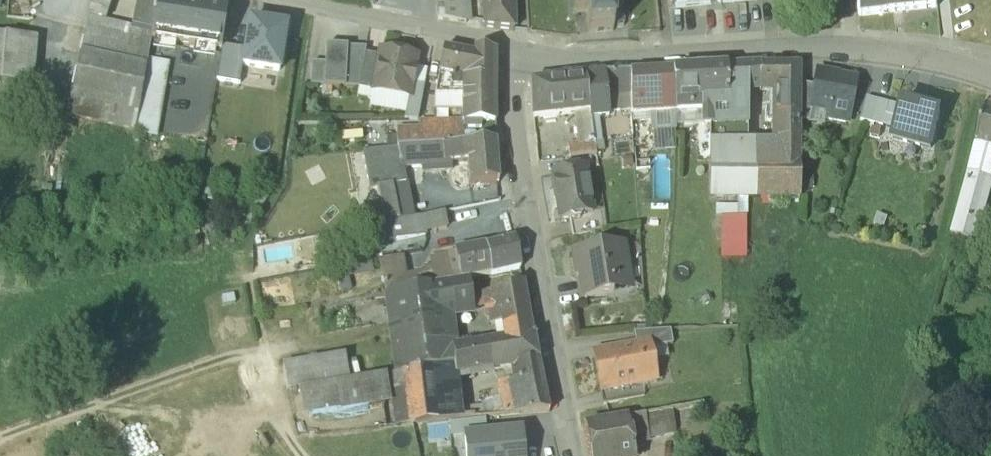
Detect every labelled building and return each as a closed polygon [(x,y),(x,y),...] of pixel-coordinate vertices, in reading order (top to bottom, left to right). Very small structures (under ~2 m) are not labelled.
[(88,21),(107,25),(113,0),(92,0),(88,21)] [(131,30),(152,35),(159,0),(137,0),(131,30)] [(185,0),(159,0),(152,35),(152,39),(220,51),(228,7),(185,0)] [(438,5),(438,18),(467,22),(465,0),(438,0),(438,5)] [(485,27),(514,30),(514,29),(514,0),(484,0),(485,27)] [(577,14),(588,14),(589,35),(613,33),(613,29),(619,29),(618,12),(623,12),(622,0),(576,0),(577,14)] [(672,8),(752,0),(671,0),(672,8)] [(859,18),(938,9),(937,0),(857,0),(859,18)] [(251,19),(247,50),(244,65),(286,72),(294,26),(251,19)] [(107,25),(88,21),(67,118),(136,132),(138,119),(146,72),(148,59),(152,39),(152,35),(131,30),(107,25)] [(37,40),(6,37),(2,84),(0,105),(31,108),(37,40)] [(366,48),(348,47),(327,45),(326,64),(312,63),(311,86),(359,89),(359,88),(365,54),(366,48)] [(223,46),(218,78),(242,82),(244,65),(247,50),(223,46)] [(496,52),(474,48),(474,54),(444,48),(439,74),(440,74),(444,74),(496,82),(496,52)] [(418,57),(380,50),(379,56),(372,91),(408,98),(410,98),(413,84),(418,57)] [(379,56),(365,54),(359,88),(359,89),(372,91),(379,56)] [(148,59),(146,72),(168,76),(170,63),(148,59)] [(759,66),(674,71),(675,114),(706,113),(729,112),(729,101),(746,100),(760,100),(759,66)] [(778,99),(800,99),(800,84),(800,66),(759,66),(760,100),(778,99)] [(674,71),(644,73),(646,101),(661,100),(662,116),(675,114),(674,71)] [(168,76),(146,72),(138,119),(160,123),(168,76)] [(607,91),(610,112),(632,111),(630,73),(610,74),(612,90),(607,91)] [(630,73),(632,111),(632,116),(662,116),(661,100),(646,101),(644,73),(630,73)] [(444,74),(440,74),(435,95),(463,95),(463,109),(463,124),(464,124),(496,124),(496,82),(444,74)] [(610,74),(585,77),(589,112),(590,118),(598,118),(611,119),(610,112),(607,91),(612,90),(610,74)] [(855,82),(818,75),(816,87),(812,108),(830,111),(828,120),(847,123),(855,82)] [(585,77),(533,83),(534,118),(573,114),(589,112),(585,77)] [(425,86),(413,84),(410,98),(408,98),(404,120),(418,120),(425,86)] [(816,87),(800,84),(800,99),(800,122),(809,123),(812,108),(816,87)] [(463,95),(435,95),(435,109),(463,109),(463,95)] [(884,128),(891,104),(867,98),(860,122),(884,128)] [(778,99),(778,142),(800,142),(800,122),(800,99),(778,99)] [(747,143),(746,100),(729,101),(729,112),(706,113),(706,143),(747,143)] [(887,117),(898,120),(902,107),(891,104),(887,117)] [(931,150),(940,115),(902,105),(902,107),(898,120),(893,139),(931,150)] [(590,118),(589,112),(573,114),(577,143),(594,142),(590,118)] [(987,112),(977,146),(990,150),(990,113),(987,112)] [(598,118),(590,118),(594,142),(594,146),(603,145),(598,118)] [(138,119),(136,132),(158,135),(160,123),(138,119)] [(422,146),(422,123),(419,123),(419,128),(397,129),(397,136),(397,148),(422,146)] [(422,123),(422,146),(435,145),(435,123),(422,123)] [(463,124),(463,133),(454,133),(454,123),(435,123),(435,145),(443,145),(450,145),(450,144),(464,143),(464,124),(463,124)] [(397,148),(397,136),(388,136),(389,149),(397,148)] [(464,143),(450,144),(450,145),(443,145),(444,161),(452,161),(452,162),(468,161),(470,184),(499,181),(496,142),(464,143)] [(596,156),(594,146),(594,142),(577,143),(568,144),(569,159),(596,156)] [(778,142),(761,143),(762,200),(800,199),(800,142),(778,142)] [(747,143),(706,143),(706,202),(762,200),(761,143),(747,143)] [(397,148),(401,167),(402,167),(431,165),(430,162),(444,161),(443,145),(435,145),(422,146),(397,148)] [(977,146),(952,238),(974,244),(990,182),(990,150),(977,146)] [(389,149),(363,152),(370,190),(378,188),(405,182),(402,167),(401,167),(397,148),(389,149)] [(586,170),(553,175),(560,218),(570,217),(571,218),(571,216),(583,214),(593,213),(593,212),(586,170)] [(405,182),(378,188),(384,216),(385,223),(412,217),(405,182)] [(593,213),(583,214),(580,219),(574,220),(571,218),(574,236),(604,231),(601,210),(593,212),(593,213)] [(412,217),(385,223),(389,242),(426,234),(423,215),(412,217)] [(376,225),(385,223),(384,216),(374,218),(376,225)] [(724,220),(725,260),(747,260),(746,220),(724,220)] [(389,242),(385,223),(376,225),(367,226),(372,251),(390,248),(389,242)] [(516,240),(485,247),(491,273),(491,274),(522,266),(516,240)] [(484,244),(471,246),(464,247),(455,249),(456,254),(461,279),(491,273),(485,247),(484,244)] [(616,249),(575,256),(578,278),(582,278),(585,298),(613,294),(612,287),(623,285),(628,279),(626,270),(620,266),(619,266),(616,249)] [(433,275),(435,284),(462,280),(461,279),(456,254),(430,259),(431,264),(426,265),(429,276),(433,275)] [(387,292),(411,288),(405,255),(380,260),(387,292)] [(430,326),(449,322),(476,316),(472,293),(470,279),(462,280),(435,284),(425,286),(430,326)] [(524,282),(496,288),(501,310),(528,304),(524,282)] [(387,292),(396,374),(436,369),(430,326),(425,286),(411,288),(387,292)] [(496,288),(472,293),(476,316),(486,314),(501,310),(496,288)] [(534,336),(528,304),(501,310),(486,314),(489,328),(511,324),(513,340),(534,336)] [(430,326),(436,369),(455,367),(454,365),(453,352),(449,322),(430,326)] [(670,333),(634,335),(636,348),(649,346),(650,351),(673,347),(670,333)] [(513,340),(453,352),(454,365),(487,357),(489,371),(517,365),(538,360),(534,336),(513,340)] [(636,348),(594,356),(601,393),(634,386),(656,382),(650,351),(649,346),(636,348)] [(336,384),(350,382),(346,356),(283,366),(288,392),(336,384)] [(487,357),(454,365),(455,367),(457,378),(489,371),(487,357)] [(538,360),(517,365),(517,380),(518,396),(501,399),(500,400),(503,417),(547,412),(538,360)] [(442,424),(461,422),(460,407),(457,378),(455,367),(436,369),(442,424)] [(442,424),(436,369),(396,374),(387,376),(392,405),(395,429),(442,424)] [(392,405),(387,376),(350,382),(336,384),(341,414),(392,405)] [(497,384),(500,400),(501,399),(518,396),(517,380),(497,384)] [(634,386),(601,393),(603,404),(636,398),(634,386)] [(503,417),(500,400),(460,407),(461,422),(503,417)] [(672,412),(633,419),(637,441),(676,434),(672,412)] [(584,428),(589,455),(635,455),(628,420),(584,428)] [(522,432),(464,437),(466,455),(524,455),(522,432)]
